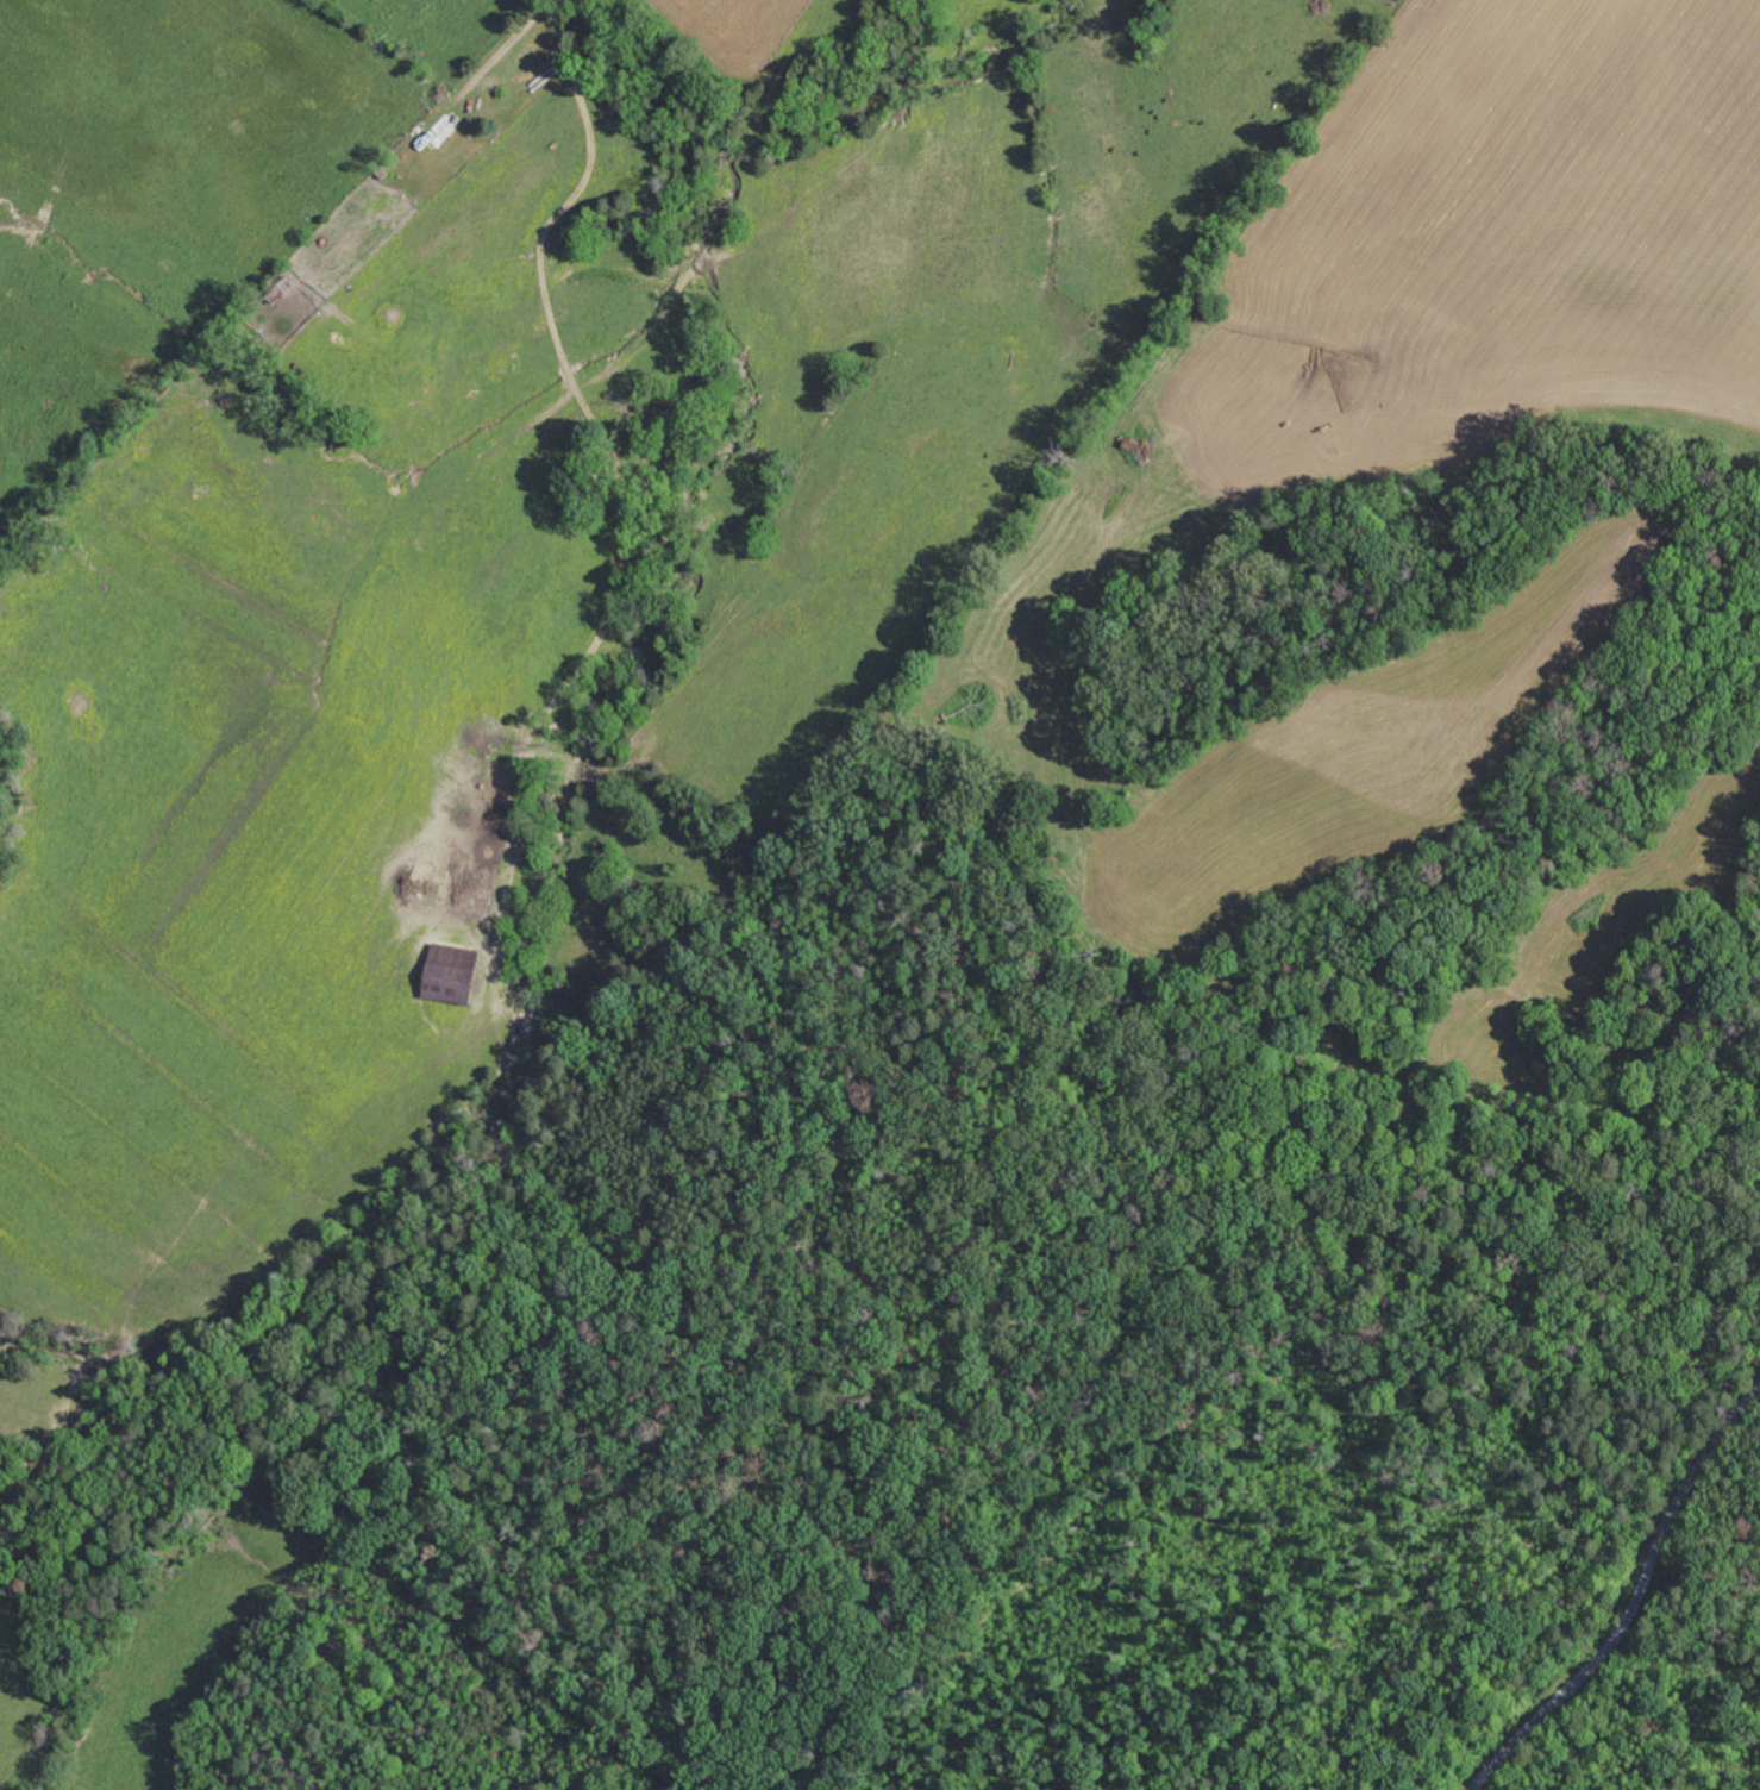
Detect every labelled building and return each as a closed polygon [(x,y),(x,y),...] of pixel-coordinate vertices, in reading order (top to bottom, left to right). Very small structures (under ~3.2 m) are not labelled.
[(430,999),(479,1005),(486,951),(437,945),(430,999)]
